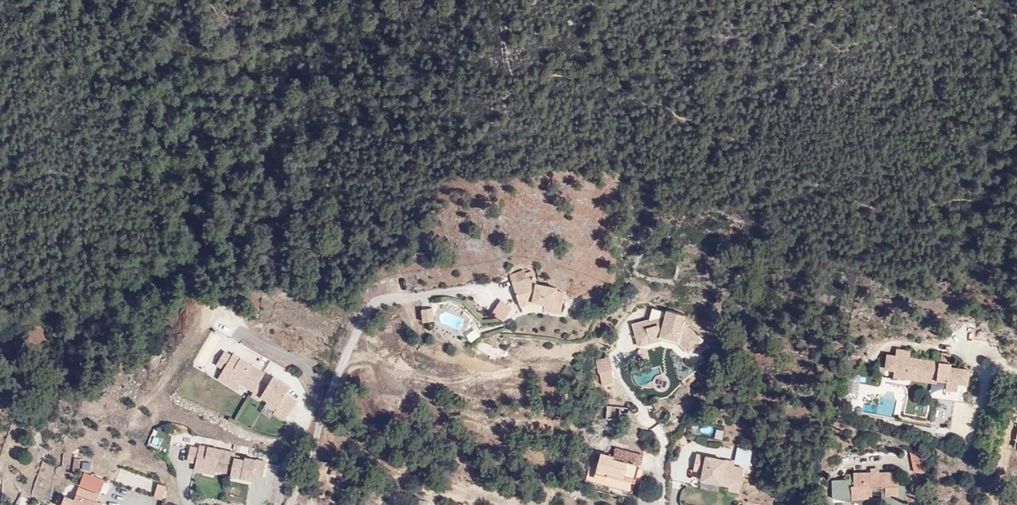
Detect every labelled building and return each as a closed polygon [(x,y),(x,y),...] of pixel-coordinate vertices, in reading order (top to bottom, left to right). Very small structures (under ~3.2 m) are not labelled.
[(218,10),(227,6),(225,0),(213,0),(218,10)] [(531,281),(529,275),(529,272),(514,277),(517,286),(531,281)] [(529,275),(531,281),(517,286),(523,308),(539,303),(548,305),(556,307),(555,314),(564,315),(568,296),(559,294),(560,289),(541,286),(536,273),(529,275)] [(499,298),(493,314),(506,319),(513,304),(499,298)] [(629,320),(634,341),(646,338),(643,328),(645,328),(647,324),(656,327),(658,334),(661,333),(673,337),(685,348),(697,335),(685,324),(678,322),(681,311),(664,306),(663,308),(648,304),(644,319),(640,318),(629,320)] [(548,305),(547,312),(555,314),(556,307),(548,305)] [(437,321),(436,308),(424,310),(426,322),(437,321)] [(645,328),(643,328),(646,338),(658,334),(656,327),(647,324),(645,328)] [(465,333),(470,341),(480,335),(475,327),(465,333)] [(697,349),(688,357),(693,363),(702,355),(697,349)] [(610,357),(599,359),(601,371),(613,368),(610,357)] [(222,367),(214,380),(222,384),(224,382),(231,385),(228,391),(239,397),(253,405),(255,400),(258,396),(260,392),(263,386),(230,368),(229,371),(222,367)] [(889,370),(885,384),(894,386),(892,392),(934,404),(935,402),(945,405),(943,412),(952,415),(954,407),(964,410),(968,396),(949,391),(950,387),(934,383),(933,387),(925,385),(927,381),(910,376),(911,370),(899,367),(898,373),(889,370)] [(222,384),(217,393),(236,404),(239,397),(228,391),(231,385),(224,382),(222,384)] [(274,384),(270,392),(277,396),(281,388),(274,384)] [(268,396),(260,392),(258,396),(255,400),(253,405),(261,409),(264,405),(270,409),(268,413),(278,419),(280,414),(291,421),(298,408),(287,401),(292,394),(281,388),(277,396),(270,392),(268,396)] [(880,411),(890,414),(895,395),(885,392),(880,411)] [(291,421),(280,414),(278,419),(277,421),(288,427),(291,421)] [(712,434),(712,425),(701,424),(700,433),(712,434)] [(153,427),(147,444),(159,448),(165,431),(153,427)] [(621,460),(609,457),(606,471),(608,472),(606,479),(618,482),(619,476),(645,482),(651,458),(623,451),(621,460)] [(699,462),(709,464),(708,468),(706,476),(734,482),(733,486),(745,488),(749,465),(739,463),(740,459),(702,451),(699,462)] [(934,466),(935,455),(919,451),(921,461),(934,466)] [(195,453),(191,467),(200,469),(208,471),(207,474),(220,477),(235,481),(239,466),(239,463),(240,461),(212,454),(211,457),(203,455),(195,453)] [(82,478),(84,463),(77,460),(75,477),(82,478)] [(923,475),(934,475),(934,466),(921,461),(923,475)] [(235,481),(234,483),(245,485),(247,480),(257,483),(266,485),(270,471),(254,467),(253,469),(239,466),(235,481)] [(328,473),(339,476),(341,469),(331,466),(328,473)] [(152,492),(156,481),(121,468),(117,480),(152,492)] [(198,476),(219,482),(220,477),(207,474),(208,471),(200,469),(198,476)] [(895,490),(896,498),(908,498),(906,472),(863,474),(863,486),(860,486),(860,500),(882,499),(882,490),(895,490)] [(161,487),(158,496),(158,499),(166,501),(170,490),(161,487)] [(60,503),(59,504),(98,504),(101,499),(81,491),(76,503),(66,499),(63,504),(60,503)]
